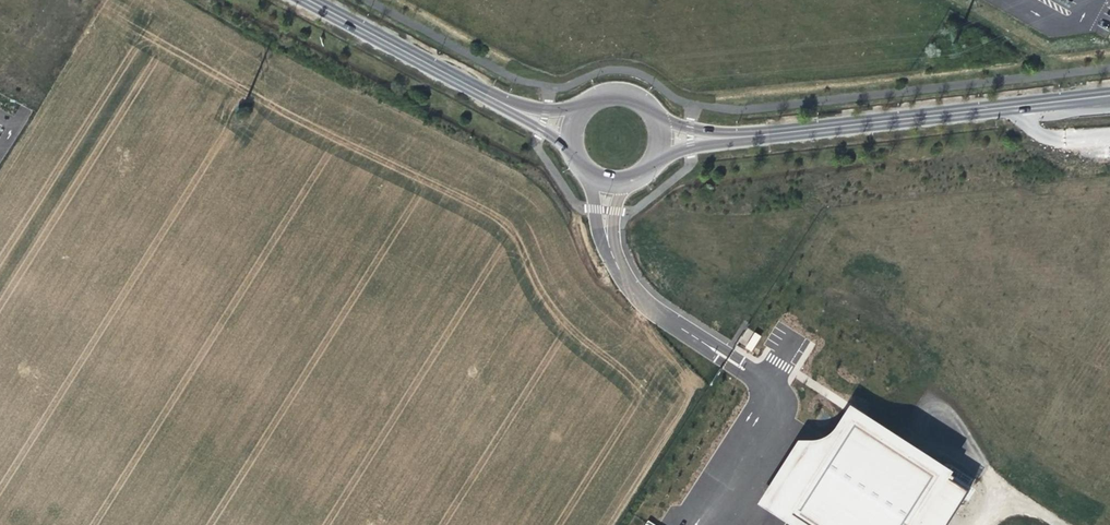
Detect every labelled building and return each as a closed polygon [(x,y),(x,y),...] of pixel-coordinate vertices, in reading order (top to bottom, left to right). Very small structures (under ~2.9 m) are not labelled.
[(749,330),(748,332),(752,335),(744,347),(751,351),(761,337),(749,330)] [(849,395),(835,415),(828,427),(809,431),(800,431),(788,451),(759,498),(804,524),(941,524),(968,482),(947,469),(954,457),(849,395)]
